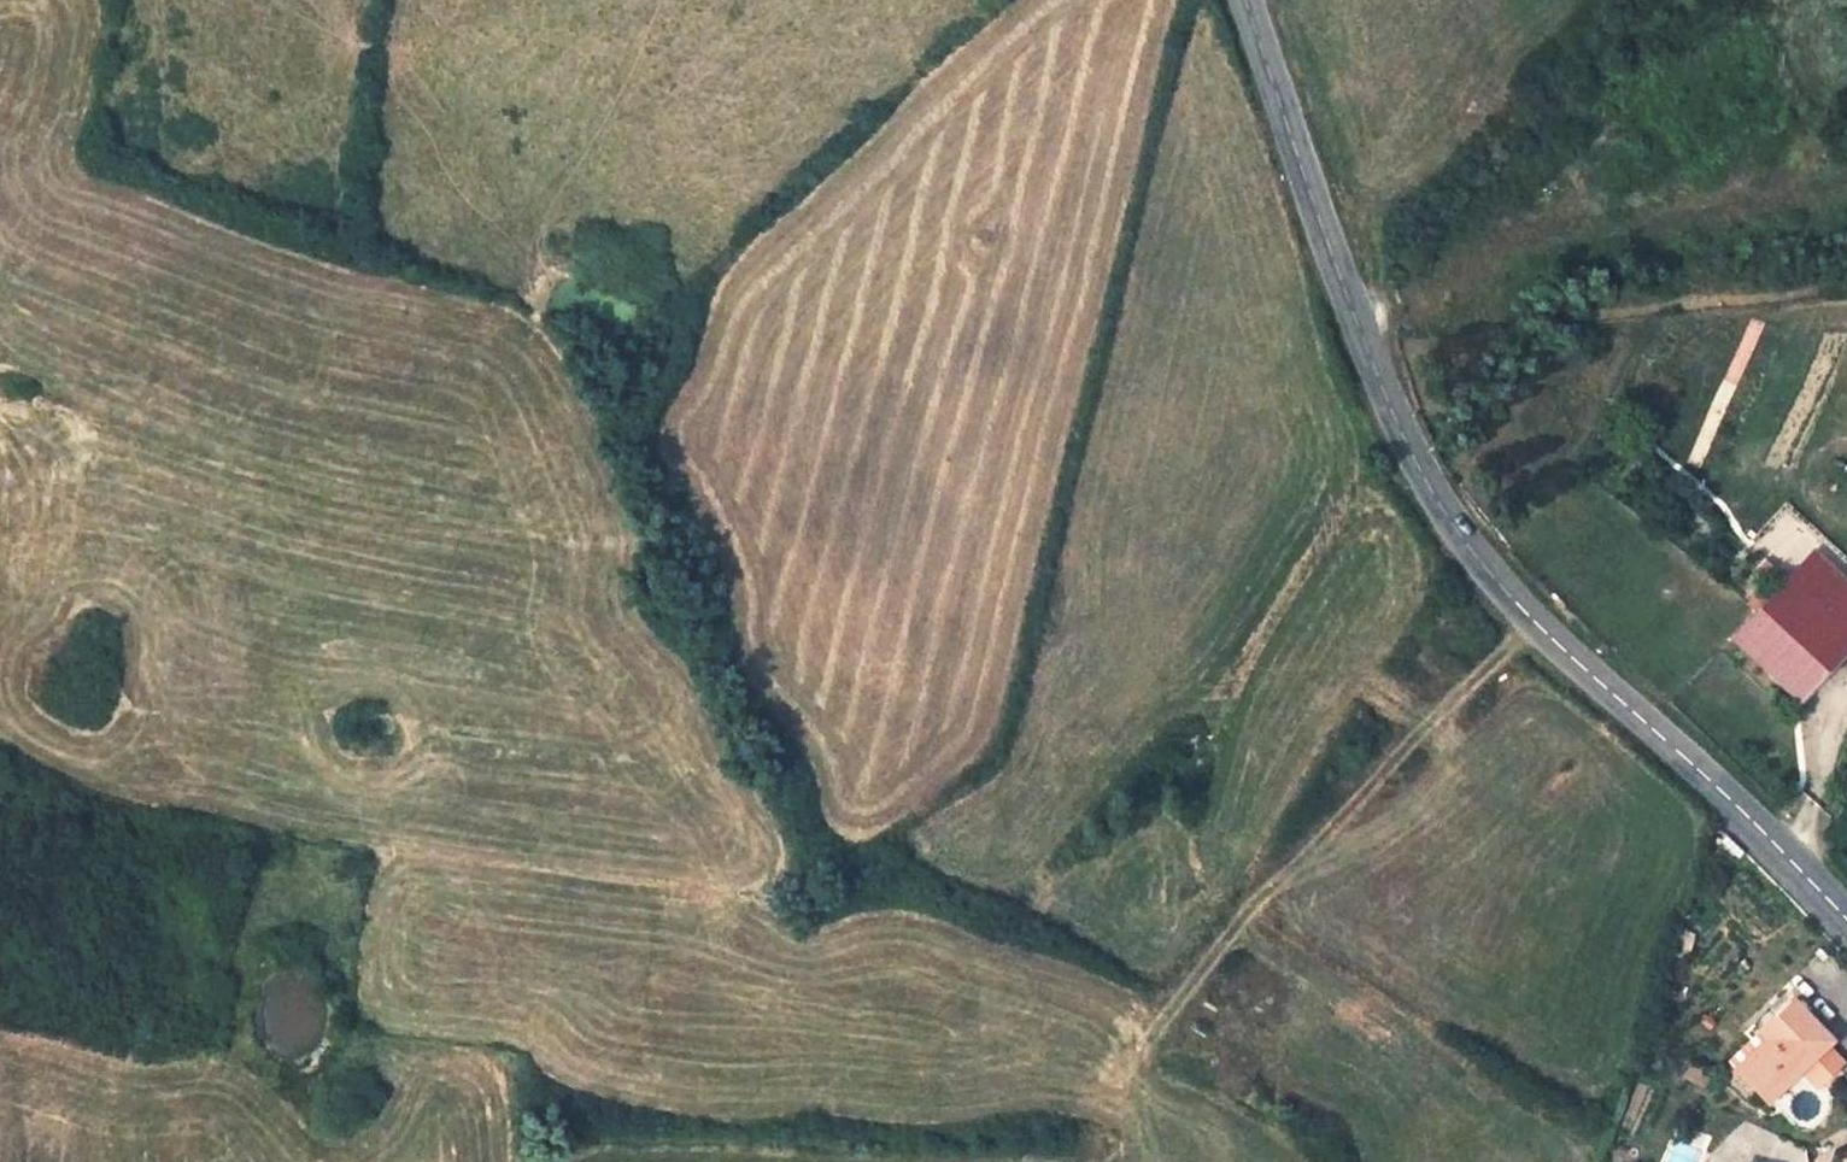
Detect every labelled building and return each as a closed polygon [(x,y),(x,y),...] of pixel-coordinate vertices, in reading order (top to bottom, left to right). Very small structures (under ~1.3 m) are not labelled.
[(1775,592),(1730,641),(1798,701),(1846,649),(1846,589),(1811,555),(1786,581),(1763,560),(1753,571),(1775,592)] [(1735,844),(1718,826),(1711,845),(1723,858),(1735,844)] [(1679,930),(1676,956),(1691,958),(1694,932),(1679,930)] [(1758,1034),(1765,1041),(1736,1069),(1766,1101),(1801,1068),(1824,1044),(1829,1040),(1792,1002),(1769,1023),(1758,1034)] [(1769,1023),(1761,1015),(1750,1026),(1758,1034),(1769,1023)] [(1841,1061),(1824,1044),(1801,1068),(1817,1084),(1841,1061)]
